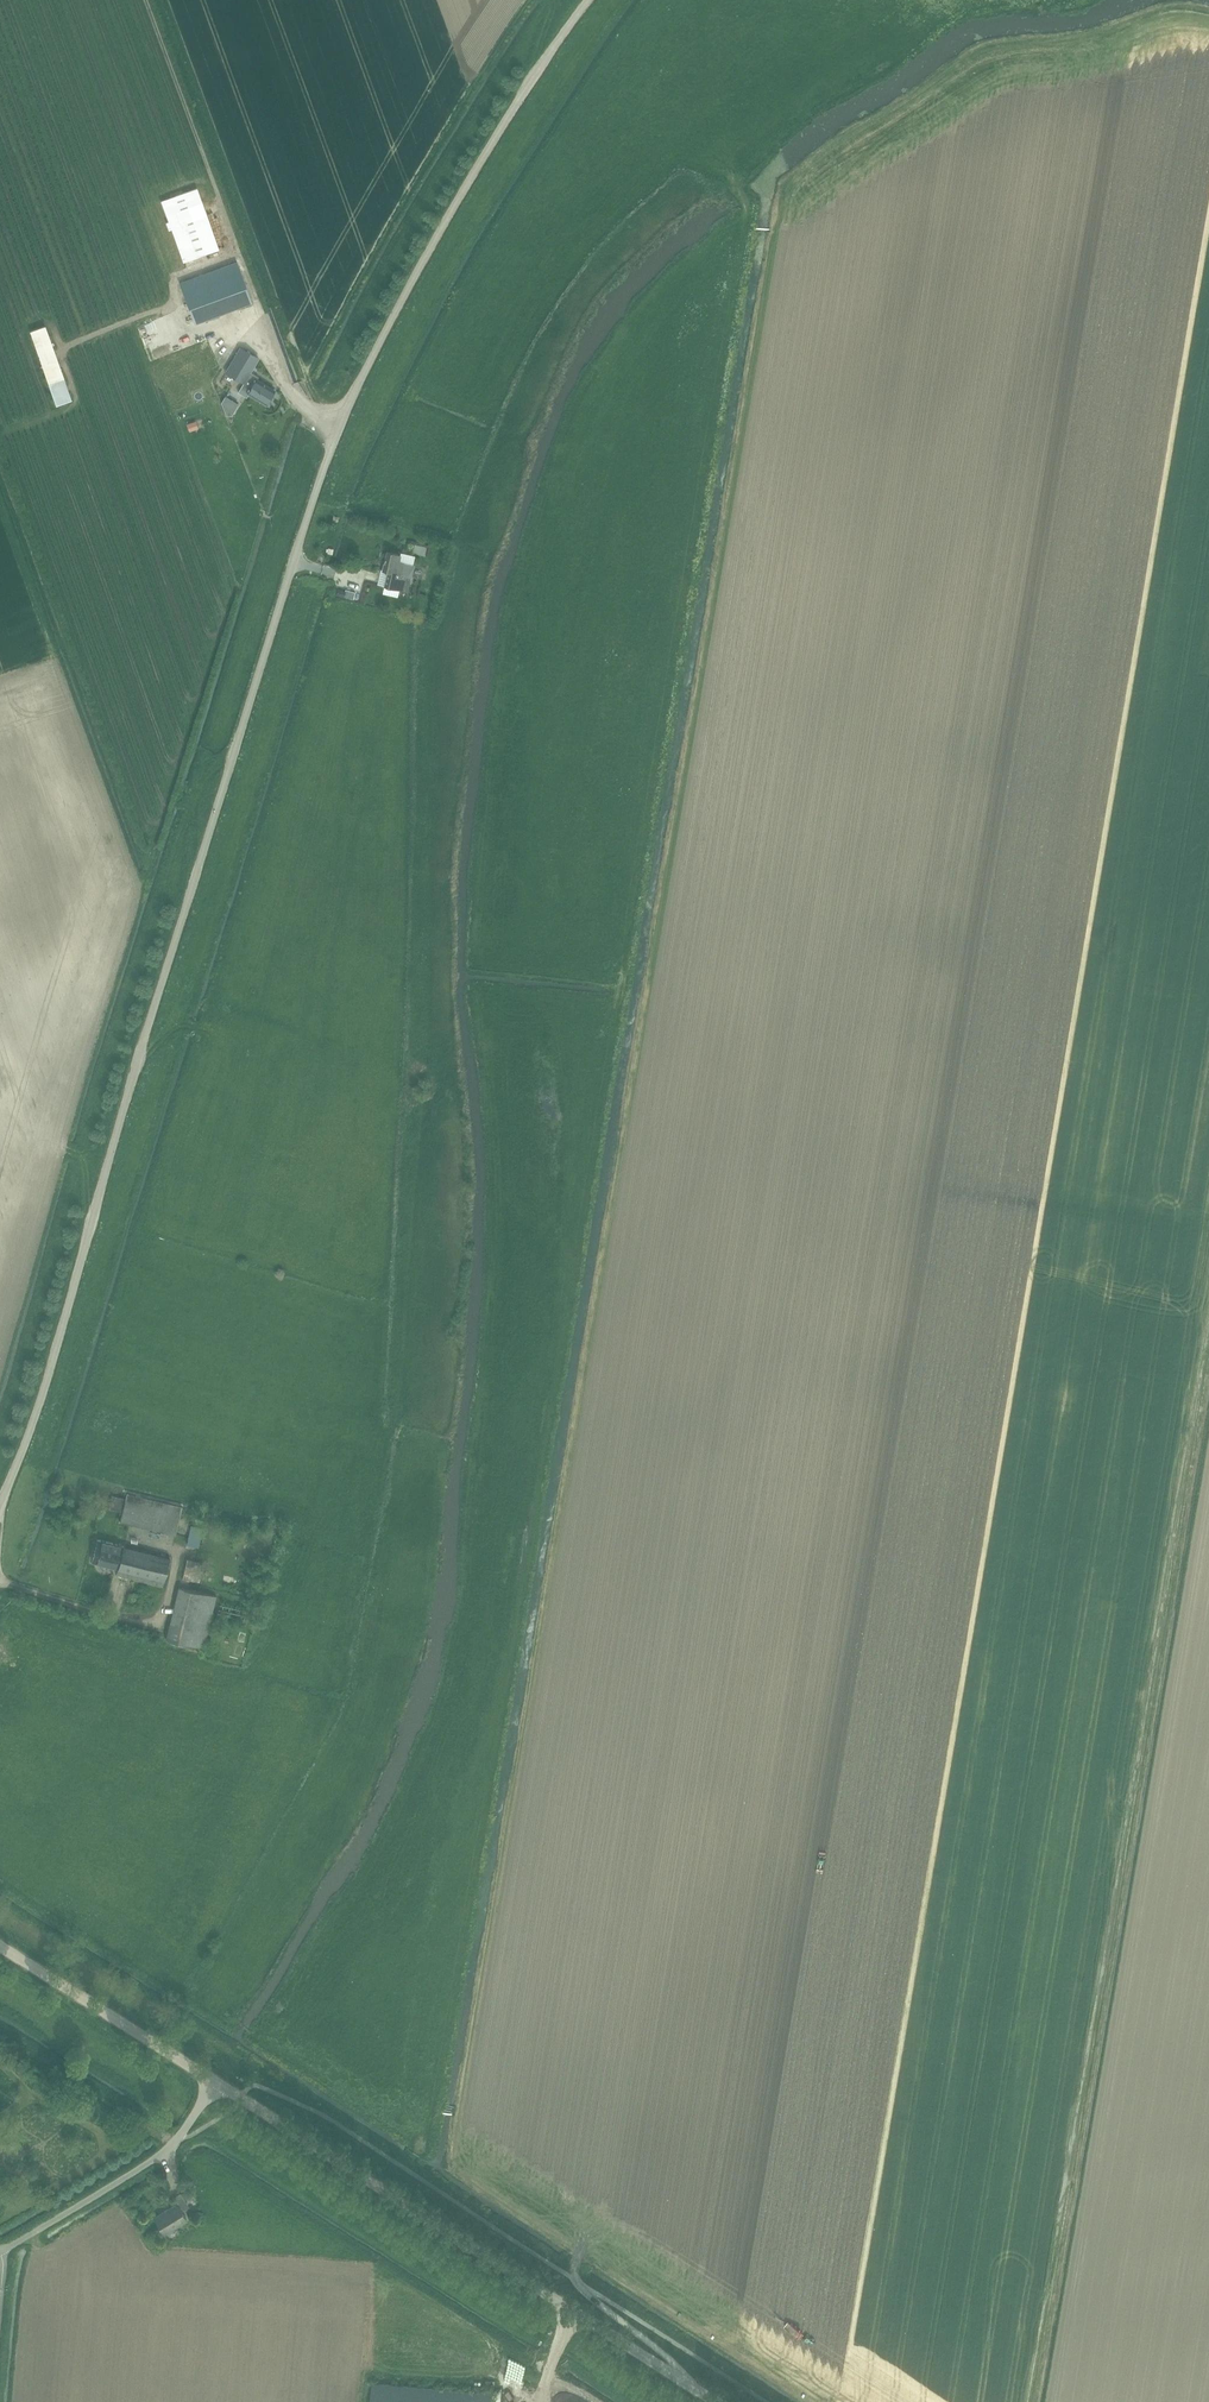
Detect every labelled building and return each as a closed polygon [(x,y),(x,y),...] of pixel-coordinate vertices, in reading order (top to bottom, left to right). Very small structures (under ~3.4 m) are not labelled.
[(197,188),(161,201),(168,221),(166,222),(169,230),(171,229),(183,262),(219,249),(197,188)] [(253,301),(237,261),(180,283),(195,324),(253,301)] [(30,331),(31,333),(36,347),(39,356),(33,358),(38,369),(43,367),(56,406),(72,399),(46,325),(30,331)] [(248,370),(256,357),(238,345),(223,368),(245,382),(242,387),(266,404),(270,398),(273,397),(275,394),(274,392),(275,390),(257,378),(258,376),(248,370)] [(226,396),(222,402),(226,415),(232,415),(235,409),(239,404),(227,396),(226,396)] [(196,421),(187,424),(190,431),(198,428),(196,421)] [(414,564),(406,562),(400,561),(401,555),(387,551),(383,569),(386,570),(382,586),(408,591),(414,564)] [(339,589),(338,595),(344,597),(354,599),(355,592),(346,589),(346,590),(339,589)] [(120,1521),(176,1534),(183,1506),(128,1493),(126,1498),(112,1495),(109,1507),(123,1511),(120,1521)] [(194,1525),(192,1525),(187,1544),(199,1547),(204,1528),(198,1526),(199,1522),(195,1521),(194,1525)] [(126,1524),(124,1530),(136,1532),(137,1527),(126,1524)] [(117,1574),(163,1586),(170,1557),(98,1539),(93,1561),(118,1567),(117,1574)] [(206,1563),(188,1559),(183,1579),(201,1584),(206,1563)] [(204,1647),(211,1616),(216,1596),(179,1587),(168,1638),(204,1647)] [(189,2189),(182,2193),(186,2200),(193,2196),(189,2189)] [(187,2219),(182,2211),(189,2206),(181,2192),(173,2197),(177,2204),(155,2218),(164,2233),(187,2219)] [(492,2392),(373,2382),(372,2401),(491,2401),(492,2392)]
